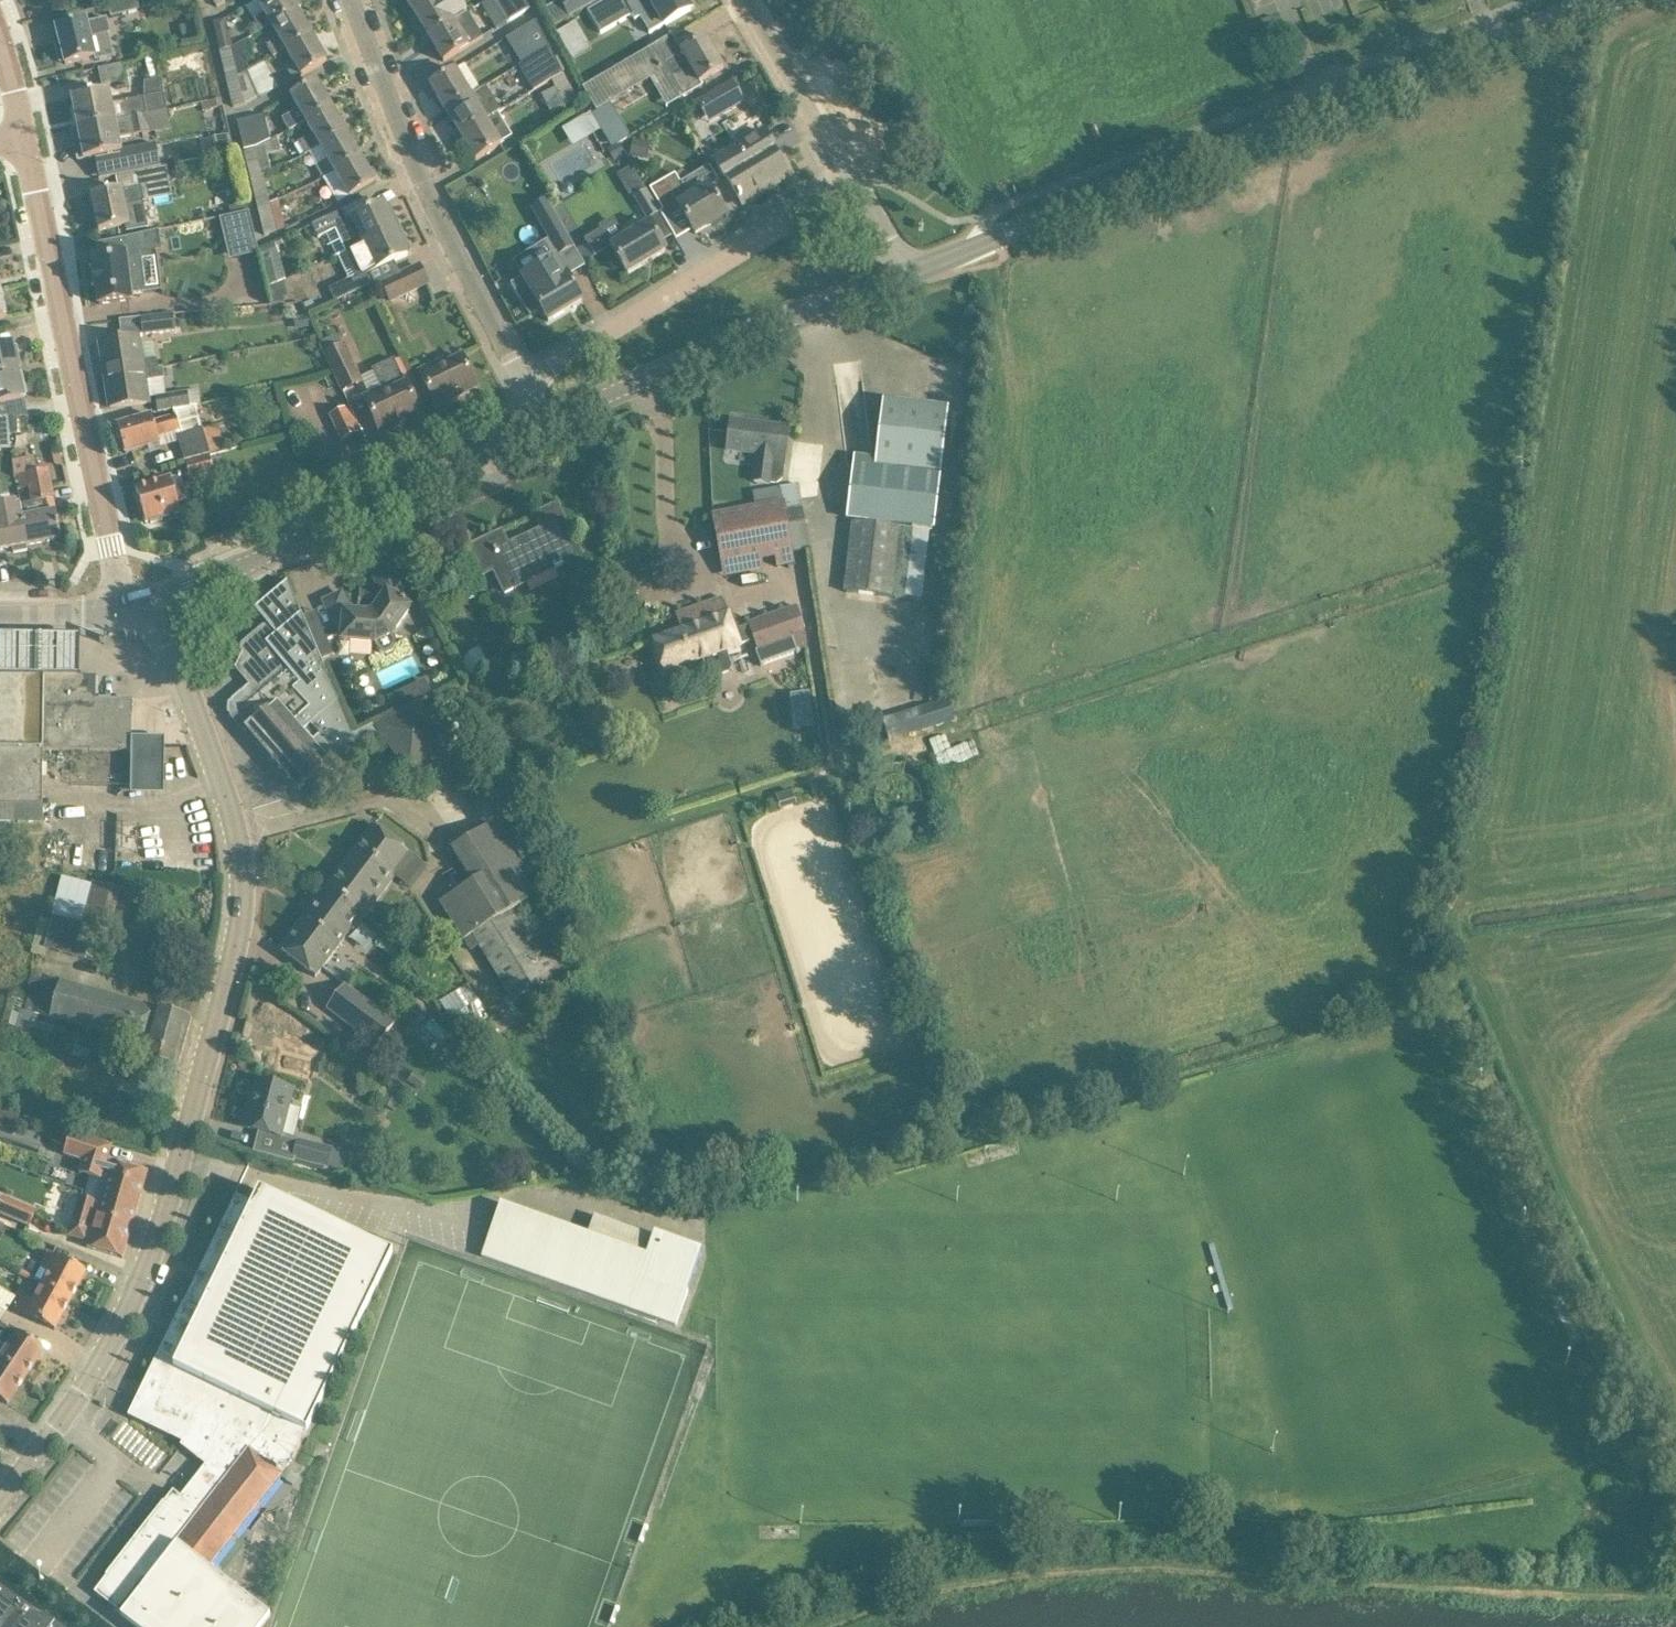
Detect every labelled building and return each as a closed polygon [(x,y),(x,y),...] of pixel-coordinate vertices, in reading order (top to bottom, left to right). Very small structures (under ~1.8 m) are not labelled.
[(122,15),(125,29),(162,20),(157,0),(123,0),(110,3),(113,17),(122,15)] [(298,12),(291,0),(259,0),(258,1),(265,14),(254,20),(262,32),(272,25),(272,26),(298,12)] [(414,13),(435,0),(406,0),(414,13)] [(469,12),(462,0),(435,0),(414,13),(429,37),(469,12)] [(513,19),(531,10),(526,0),(494,0),(506,23),(513,19)] [(561,1),(571,18),(603,0),(562,0),(561,1)] [(672,21),(691,10),(685,0),(607,0),(588,11),(602,34),(633,16),(635,19),(654,8),(665,26),(672,21)] [(287,51),(312,36),(298,12),(272,26),(280,39),(268,47),(275,59),(287,51)] [(469,47),(484,37),(469,12),(429,37),(444,62),(469,47)] [(91,37),(111,32),(108,18),(89,23),(88,21),(57,29),(61,46),(57,48),(61,63),(65,62),(66,65),(96,57),(91,37)] [(232,48),(234,47),(226,20),(213,23),(220,51),(232,48)] [(527,62),(551,48),(537,23),(511,37),(512,40),(514,39),(527,62)] [(302,76),(308,73),(327,61),(312,36),(287,51),(294,63),(286,68),(293,80),(301,75),(302,76)] [(684,97),(702,87),(700,83),(724,69),(707,38),(681,53),(682,54),(669,62),(660,47),(612,76),(632,107),(653,94),(656,100),(662,103),(669,104),(674,103),(684,97)] [(239,76),(240,74),(236,64),(252,57),(243,42),(234,47),(232,48),(220,51),(227,79),(239,76)] [(539,86),(551,80),(564,74),(551,48),(527,62),(539,86)] [(239,76),(227,79),(234,107),(246,105),(280,87),(265,62),(240,74),(239,76)] [(103,92),(110,91),(108,82),(125,79),(122,64),(99,68),(103,92)] [(446,111),(471,96),(456,71),(431,86),(446,111)] [(564,74),(551,80),(555,88),(542,95),(552,116),(578,102),(564,74)] [(110,91),(103,92),(73,98),(79,129),(168,111),(162,79),(146,82),(145,97),(126,101),(113,104),(110,91)] [(696,102),(708,123),(744,103),(732,81),(696,102)] [(307,123),(332,108),(318,82),(292,97),(299,110),(282,119),(290,132),(306,122),(307,123)] [(502,111),(494,99),(486,86),(481,90),(471,96),(446,111),(461,136),(498,113),(502,111)] [(221,100),(202,103),(204,111),(223,107),(221,100)] [(305,156),(312,152),(346,133),(332,108),(307,123),(313,135),(298,144),(305,156)] [(120,138),(161,130),(171,128),(168,111),(79,129),(85,160),(96,157),(100,180),(118,176),(122,175),(162,167),(157,144),(122,150),(120,138)] [(476,161),(495,149),(502,145),(501,144),(513,137),(498,113),(461,136),(476,161)] [(271,141),(271,140),(265,115),(238,122),(245,151),(257,148),(271,141)] [(563,128),(574,146),(596,132),(585,115),(563,128)] [(727,177),(732,186),(744,205),(762,195),(760,191),(787,174),(773,150),(774,149),(764,132),(715,162),(725,178),(727,177)] [(325,178),(361,157),(346,133),(312,152),(320,165),(317,166),(325,178)] [(231,134),(204,141),(208,158),(235,152),(231,134)] [(282,152),(279,138),(278,137),(271,141),(257,148),(245,151),(251,179),(264,176),(271,172),(268,155),(282,152)] [(652,143),(635,140),(632,156),(649,159),(652,143)] [(616,143),(607,148),(615,162),(626,155),(620,146),(618,147),(616,143)] [(350,198),(356,194),(375,183),(361,157),(325,178),(339,203),(349,197),(350,198)] [(126,207),(142,204),(142,210),(175,203),(173,184),(180,183),(178,165),(162,167),(122,175),(118,176),(120,190),(92,195),(100,232),(130,225),(126,207)] [(711,187),(710,188),(700,172),(681,184),(675,174),(650,189),(666,215),(679,207),(695,234),(726,216),(719,204),(720,203),(711,187)] [(258,206),(270,203),(264,176),(251,179),(258,206)] [(642,183),(630,191),(649,220),(660,212),(642,183)] [(270,203),(258,206),(264,235),(285,228),(281,208),(301,200),(298,192),(270,204),(270,203)] [(390,216),(384,204),(352,219),(353,221),(347,224),(341,211),(312,225),(318,238),(327,234),(338,258),(340,256),(396,229),(395,228),(400,226),(394,214),(390,216)] [(248,212),(219,219),(230,261),(258,254),(248,212)] [(667,251),(655,233),(650,224),(611,248),(628,275),(667,251)] [(340,256),(350,279),(329,289),(335,302),(380,282),(375,271),(408,256),(402,243),(406,241),(401,228),(396,231),(396,229),(340,256)] [(132,301),(126,256),(163,251),(160,231),(97,244),(98,258),(94,258),(96,273),(93,273),(95,290),(98,290),(100,304),(132,301)] [(562,261),(576,253),(563,231),(549,239),(562,261)] [(275,242),(260,249),(266,262),(281,254),(275,242)] [(567,274),(566,274),(556,258),(510,285),(529,317),(542,310),(549,322),(583,302),(567,274)] [(390,302),(408,294),(428,284),(419,266),(382,284),(390,302)] [(283,303),(281,284),(269,286),(272,305),(283,303)] [(309,314),(294,317),(296,329),(311,327),(309,314)] [(141,319),(142,336),(175,333),(174,315),(141,319)] [(158,359),(142,361),(138,338),(100,344),(105,376),(159,368),(158,359)] [(13,343),(0,346),(0,374),(19,371),(13,343)] [(325,355),(342,391),(360,382),(342,347),(325,355)] [(422,376),(427,387),(437,407),(477,388),(462,357),(422,376)] [(421,415),(406,384),(395,360),(373,370),(384,394),(367,402),(381,433),(421,415)] [(148,402),(145,381),(166,378),(164,368),(159,369),(159,368),(105,376),(110,408),(148,402)] [(6,404),(25,400),(19,371),(0,374),(0,417),(9,417),(6,404)] [(187,392),(154,398),(157,413),(190,407),(187,392)] [(935,528),(941,476),(949,407),(884,400),(875,468),(853,465),(847,518),(854,519),(846,593),(890,598),(923,601),(930,528),(935,528)] [(281,406),(268,408),(270,421),(283,419),(281,406)] [(350,407),(331,415),(342,439),(361,431),(350,407)] [(126,454),(160,444),(158,438),(181,431),(176,416),(153,422),(151,416),(118,426),(126,454)] [(10,435),(8,418),(0,418),(0,436),(10,435)] [(15,433),(26,433),(28,433),(28,420),(15,420),(15,433)] [(783,479),(785,458),(789,428),(732,421),(728,450),(756,454),(754,482),(771,484),(772,482),(778,483),(783,479)] [(209,449),(221,449),(221,427),(208,428),(209,449)] [(185,462),(210,454),(204,434),(179,441),(185,462)] [(185,462),(191,482),(217,477),(210,454),(185,462)] [(21,503),(28,545),(62,539),(49,470),(19,475),(22,489),(30,488),(32,502),(21,503)] [(188,500),(182,479),(181,476),(137,489),(147,523),(181,513),(178,503),(188,500)] [(755,505),(783,500),(781,487),(771,489),(753,492),(755,505)] [(784,510),(783,502),(783,500),(755,505),(755,507),(713,515),(726,577),(764,570),(762,559),(776,557),(777,567),(795,564),(786,520),(804,517),(802,507),(784,510)] [(16,548),(17,552),(29,550),(28,545),(21,503),(18,504),(0,505),(0,551),(16,548)] [(506,593),(562,565),(582,556),(557,505),(537,515),(547,534),(536,538),(534,534),(509,546),(502,532),(468,549),(481,577),(494,571),(506,593)] [(409,604),(402,590),(393,570),(375,578),(381,592),(376,600),(370,596),(359,601),(359,608),(349,607),(342,594),(324,602),(343,641),(376,645),(377,648),(381,653),(387,654),(393,651),(396,645),(396,641),(394,636),(414,607),(409,604)] [(235,715),(274,760),(300,790),(311,780),(323,794),(380,738),(374,725),(352,736),(338,703),(321,660),(313,638),(288,581),(255,609),(268,624),(243,645),(242,651),(248,659),(240,666),(257,686),(236,703),(235,703),(234,715),(235,715)] [(739,647),(730,620),(723,599),(676,615),(682,631),(653,642),(665,673),(704,660),(709,676),(714,678),(730,672),(733,667),(727,651),(739,647)] [(784,610),(748,623),(761,662),(797,649),(784,610)] [(334,655),(333,654),(325,633),(313,638),(321,660),(334,655)] [(518,657),(508,636),(482,649),(481,647),(472,651),(467,655),(465,660),(465,666),(467,671),(472,675),(479,678),(492,672),(491,669),(518,657)] [(70,678),(71,639),(0,637),(0,676),(70,678)] [(903,650),(902,690),(927,691),(928,650),(903,650)] [(108,751),(130,752),(130,702),(94,701),(95,678),(70,678),(0,676),(0,804),(45,805),(46,750),(108,751)] [(417,702),(378,725),(406,772),(445,750),(417,702)] [(955,723),(949,702),(884,720),(890,740),(955,723)] [(135,791),(162,791),(162,742),(136,741),(135,791)] [(453,850),(473,882),(441,903),(472,952),(479,947),(514,1002),(516,1000),(523,1011),(558,988),(554,983),(546,988),(544,984),(562,973),(519,907),(537,895),(525,877),(529,874),(495,822),(453,850)] [(412,855),(391,839),(374,826),(327,888),(366,917),(412,855)] [(100,964),(109,931),(111,932),(115,917),(141,924),(151,889),(124,882),(122,889),(92,881),(91,885),(62,877),(52,916),(54,916),(53,922),(41,919),(35,941),(47,944),(45,949),(100,964)] [(355,931),(366,917),(327,888),(280,951),(315,977),(352,928),(355,931)] [(153,1008),(61,982),(33,974),(30,984),(33,985),(25,1011),(22,1010),(17,1027),(32,1031),(36,1014),(132,1041),(135,1029),(149,1033),(142,1060),(178,1070),(192,1019),(153,1008)] [(441,1001),(460,1033),(489,1016),(469,984),(441,1001)] [(345,986),(328,1009),(379,1045),(395,1023),(345,986)] [(318,1038),(313,1045),(315,1054),(323,1056),(330,1050),(328,1040),(318,1038)] [(415,1072),(408,1082),(422,1091),(429,1081),(415,1072)] [(294,1091),(280,1088),(258,1082),(252,1107),(249,1106),(243,1127),(270,1134),(265,1150),(295,1159),(338,1170),(342,1153),(299,1142),(282,1136),(294,1091)] [(25,1119),(13,1116),(11,1122),(23,1126),(25,1119)] [(68,1147),(72,1134),(59,1129),(54,1143),(68,1147)] [(94,1213),(133,1225),(148,1173),(113,1163),(112,1165),(108,1164),(113,1146),(72,1133),(72,1134),(68,1147),(65,1155),(84,1161),(80,1173),(101,1181),(102,1179),(107,1181),(100,1205),(96,1204),(96,1203),(91,1201),(94,1213)] [(358,1238),(260,1190),(254,1203),(237,1195),(184,1303),(129,1417),(183,1443),(181,1446),(206,1466),(182,1497),(174,1491),(164,1502),(106,1576),(107,1577),(95,1593),(123,1614),(121,1616),(135,1626),(262,1626),(270,1617),(210,1570),(283,1476),(281,1474),(296,1456),(393,1255),(358,1238)] [(5,1196),(0,1207),(0,1214),(31,1227),(38,1211),(5,1196)] [(124,1258),(133,1225),(94,1213),(91,1201),(81,1198),(71,1236),(90,1242),(88,1248),(124,1258)] [(482,1257),(677,1326),(702,1255),(653,1238),(648,1253),(628,1246),(633,1230),(595,1217),(587,1237),(500,1207),(482,1257)] [(87,1272),(67,1261),(50,1252),(36,1277),(23,1270),(20,1275),(43,1286),(71,1301),(87,1272)] [(55,1330),(71,1301),(43,1286),(34,1302),(26,1297),(19,1310),(55,1330)] [(26,1337),(10,1326),(8,1328),(1,1323),(0,1324),(0,1336),(1,1337),(3,1345),(8,1348),(0,1359),(0,1360),(26,1377),(45,1350),(26,1337)] [(0,1360),(0,1399),(8,1405),(26,1377),(0,1360)] [(0,1596),(0,1626),(65,1626),(55,1620),(37,1610),(21,1599),(16,1607),(0,1596)]
